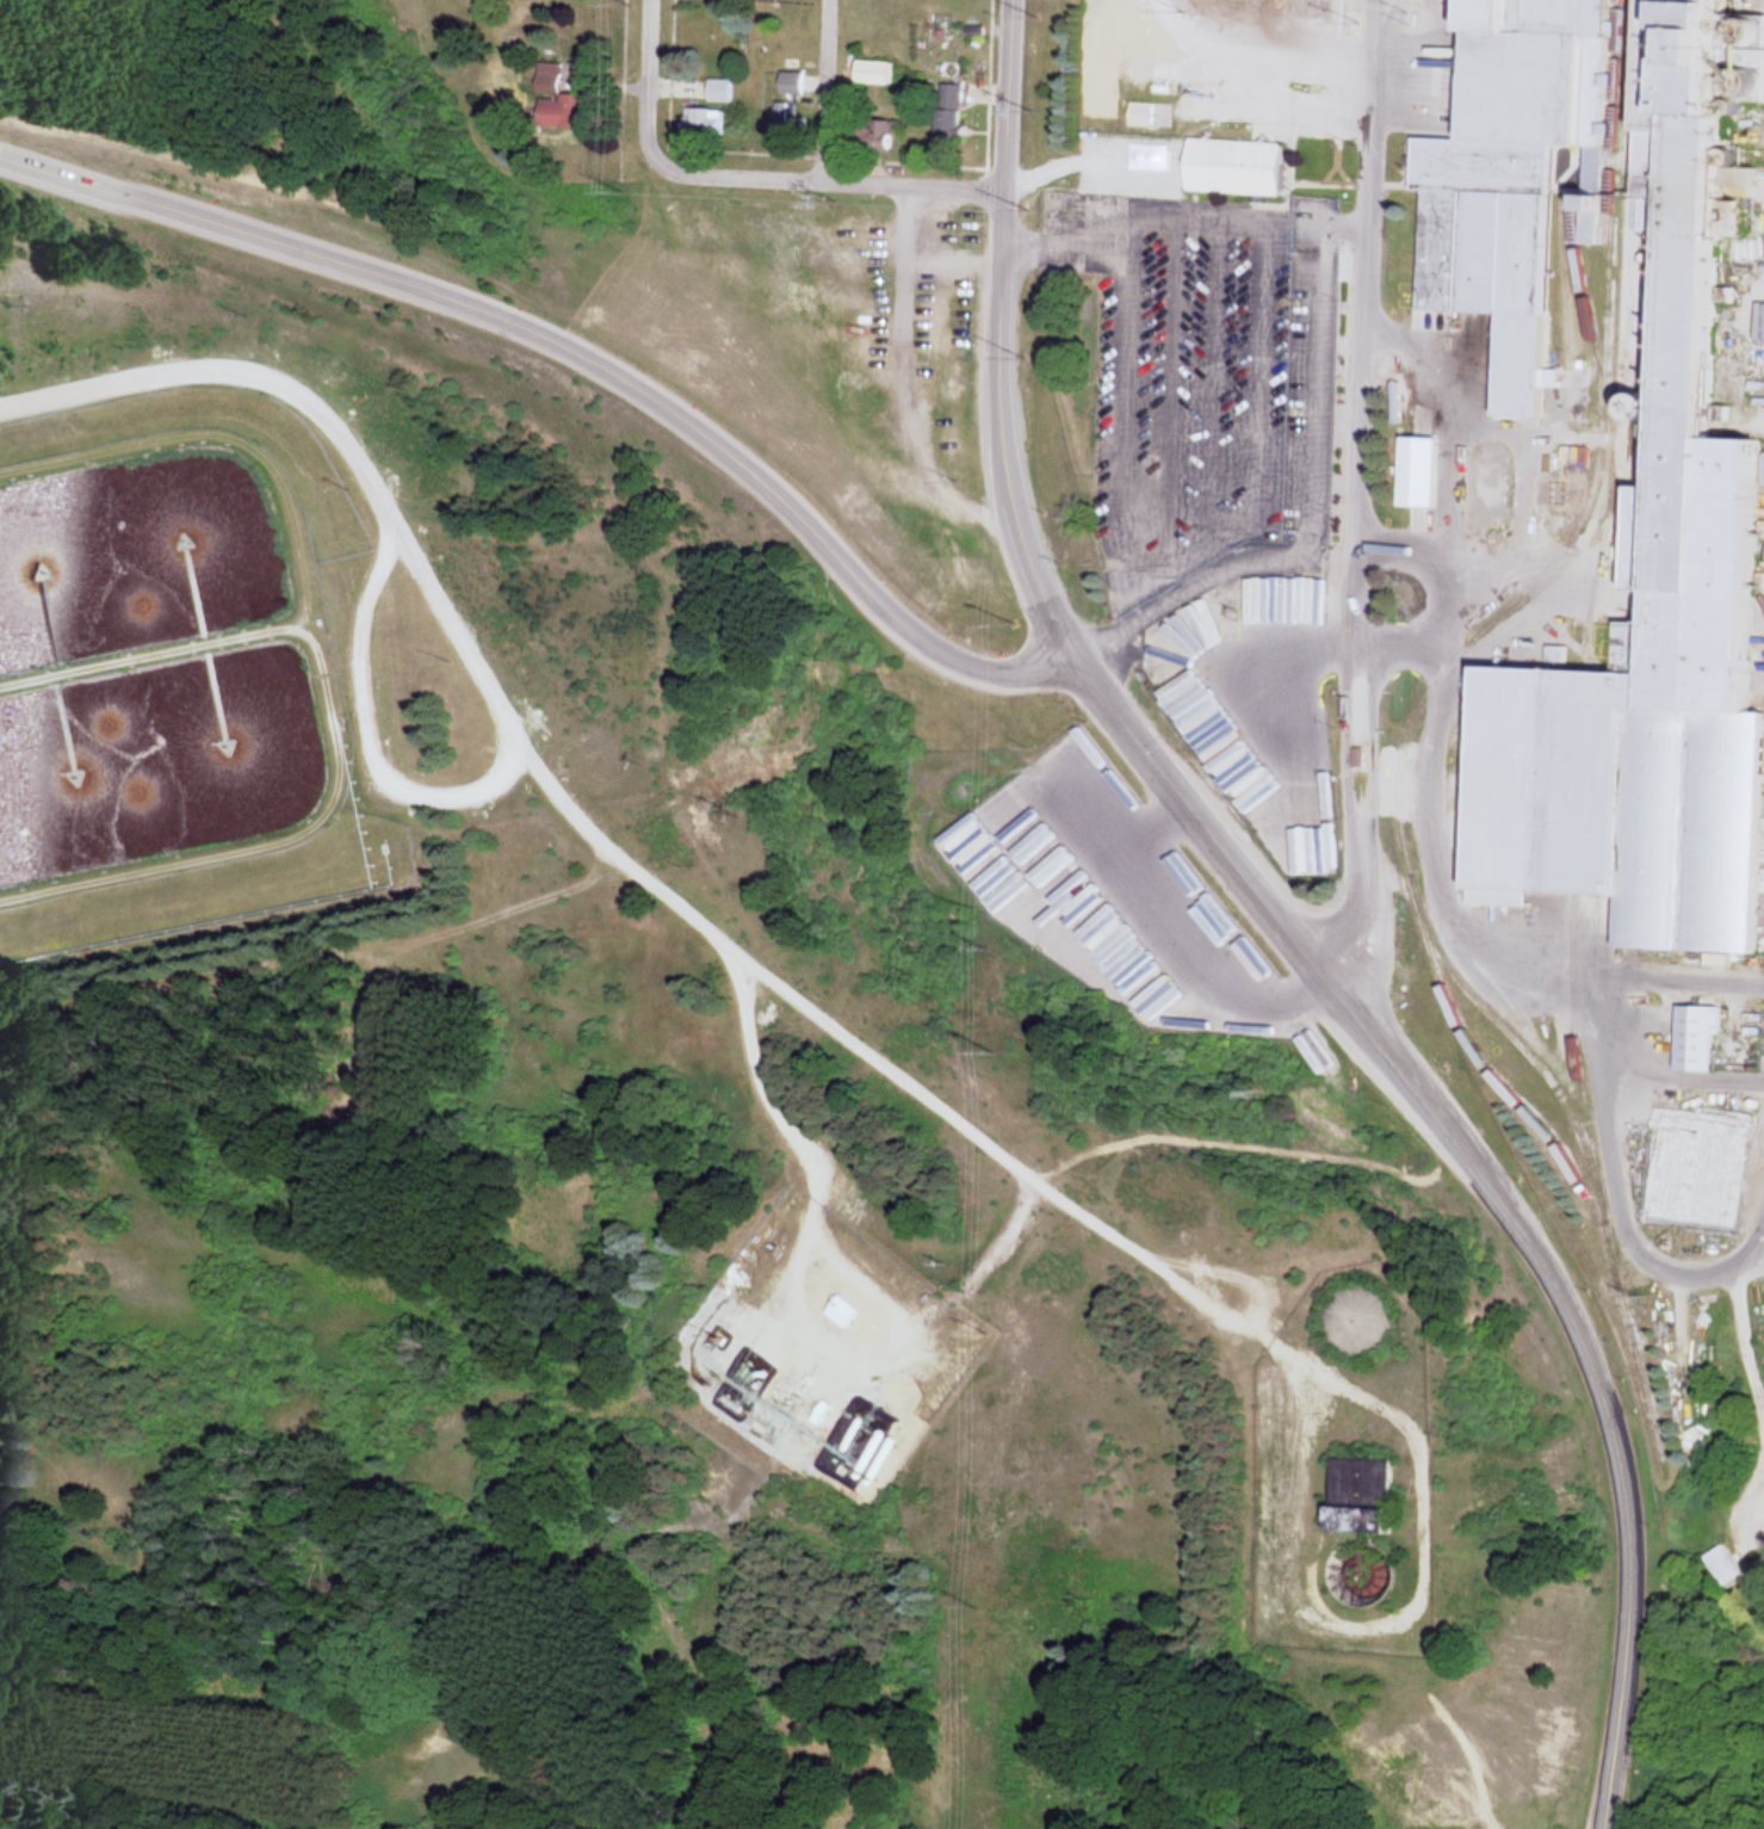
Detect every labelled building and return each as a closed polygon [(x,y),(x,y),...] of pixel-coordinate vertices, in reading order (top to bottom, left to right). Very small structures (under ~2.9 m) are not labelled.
[(889,62),(850,62),(850,85),(889,85),(889,62)] [(532,95),(555,95),(556,64),(533,63),(532,95)] [(799,72),(775,72),(775,97),(799,97),(799,72)] [(728,80),(703,80),(703,104),(728,104),(728,80)] [(957,86),(934,85),(931,145),(955,146),(957,86)] [(770,129),(791,129),(791,104),(770,104),(770,129)] [(1152,104),(1125,104),(1125,128),(1151,128),(1152,104)] [(685,131),(719,131),(719,110),(685,110),(685,131)] [(889,122),(859,122),(859,147),(889,147),(889,122)] [(1492,315),(1489,417),(1539,419),(1549,145),(1516,144),(1516,131),(1499,131),(1499,142),(1409,139),(1407,193),(1418,193),(1413,312),(1492,315)] [(1183,195),(1279,197),(1281,144),(1185,142),(1183,195)] [(1758,463),(1763,459),(1763,456),(1758,456),(1758,442),(1700,441),(1701,386),(1691,370),(1691,364),(1670,377),(1670,393),(1655,368),(1654,397),(1642,397),(1640,489),(1619,489),(1618,592),(1635,592),(1635,624),(1612,624),(1611,673),(1463,670),(1460,890),(1463,896),(1463,906),(1522,907),(1522,897),(1611,898),(1611,952),(1750,954),(1758,463)] [(1396,438),(1394,508),(1431,509),(1433,439),(1396,438)] [(1708,1037),(1718,1037),(1718,1009),(1673,1009),(1672,1074),(1708,1074),(1708,1037)] [(861,1313),(838,1295),(823,1315),(847,1332),(861,1313)] [(784,1412),(810,1434),(830,1411),(804,1388),(784,1412)] [(1379,1535),(1379,1513),(1354,1513),(1354,1535),(1379,1535)] [(1716,1591),(1737,1580),(1720,1547),(1700,1558),(1716,1591)]
